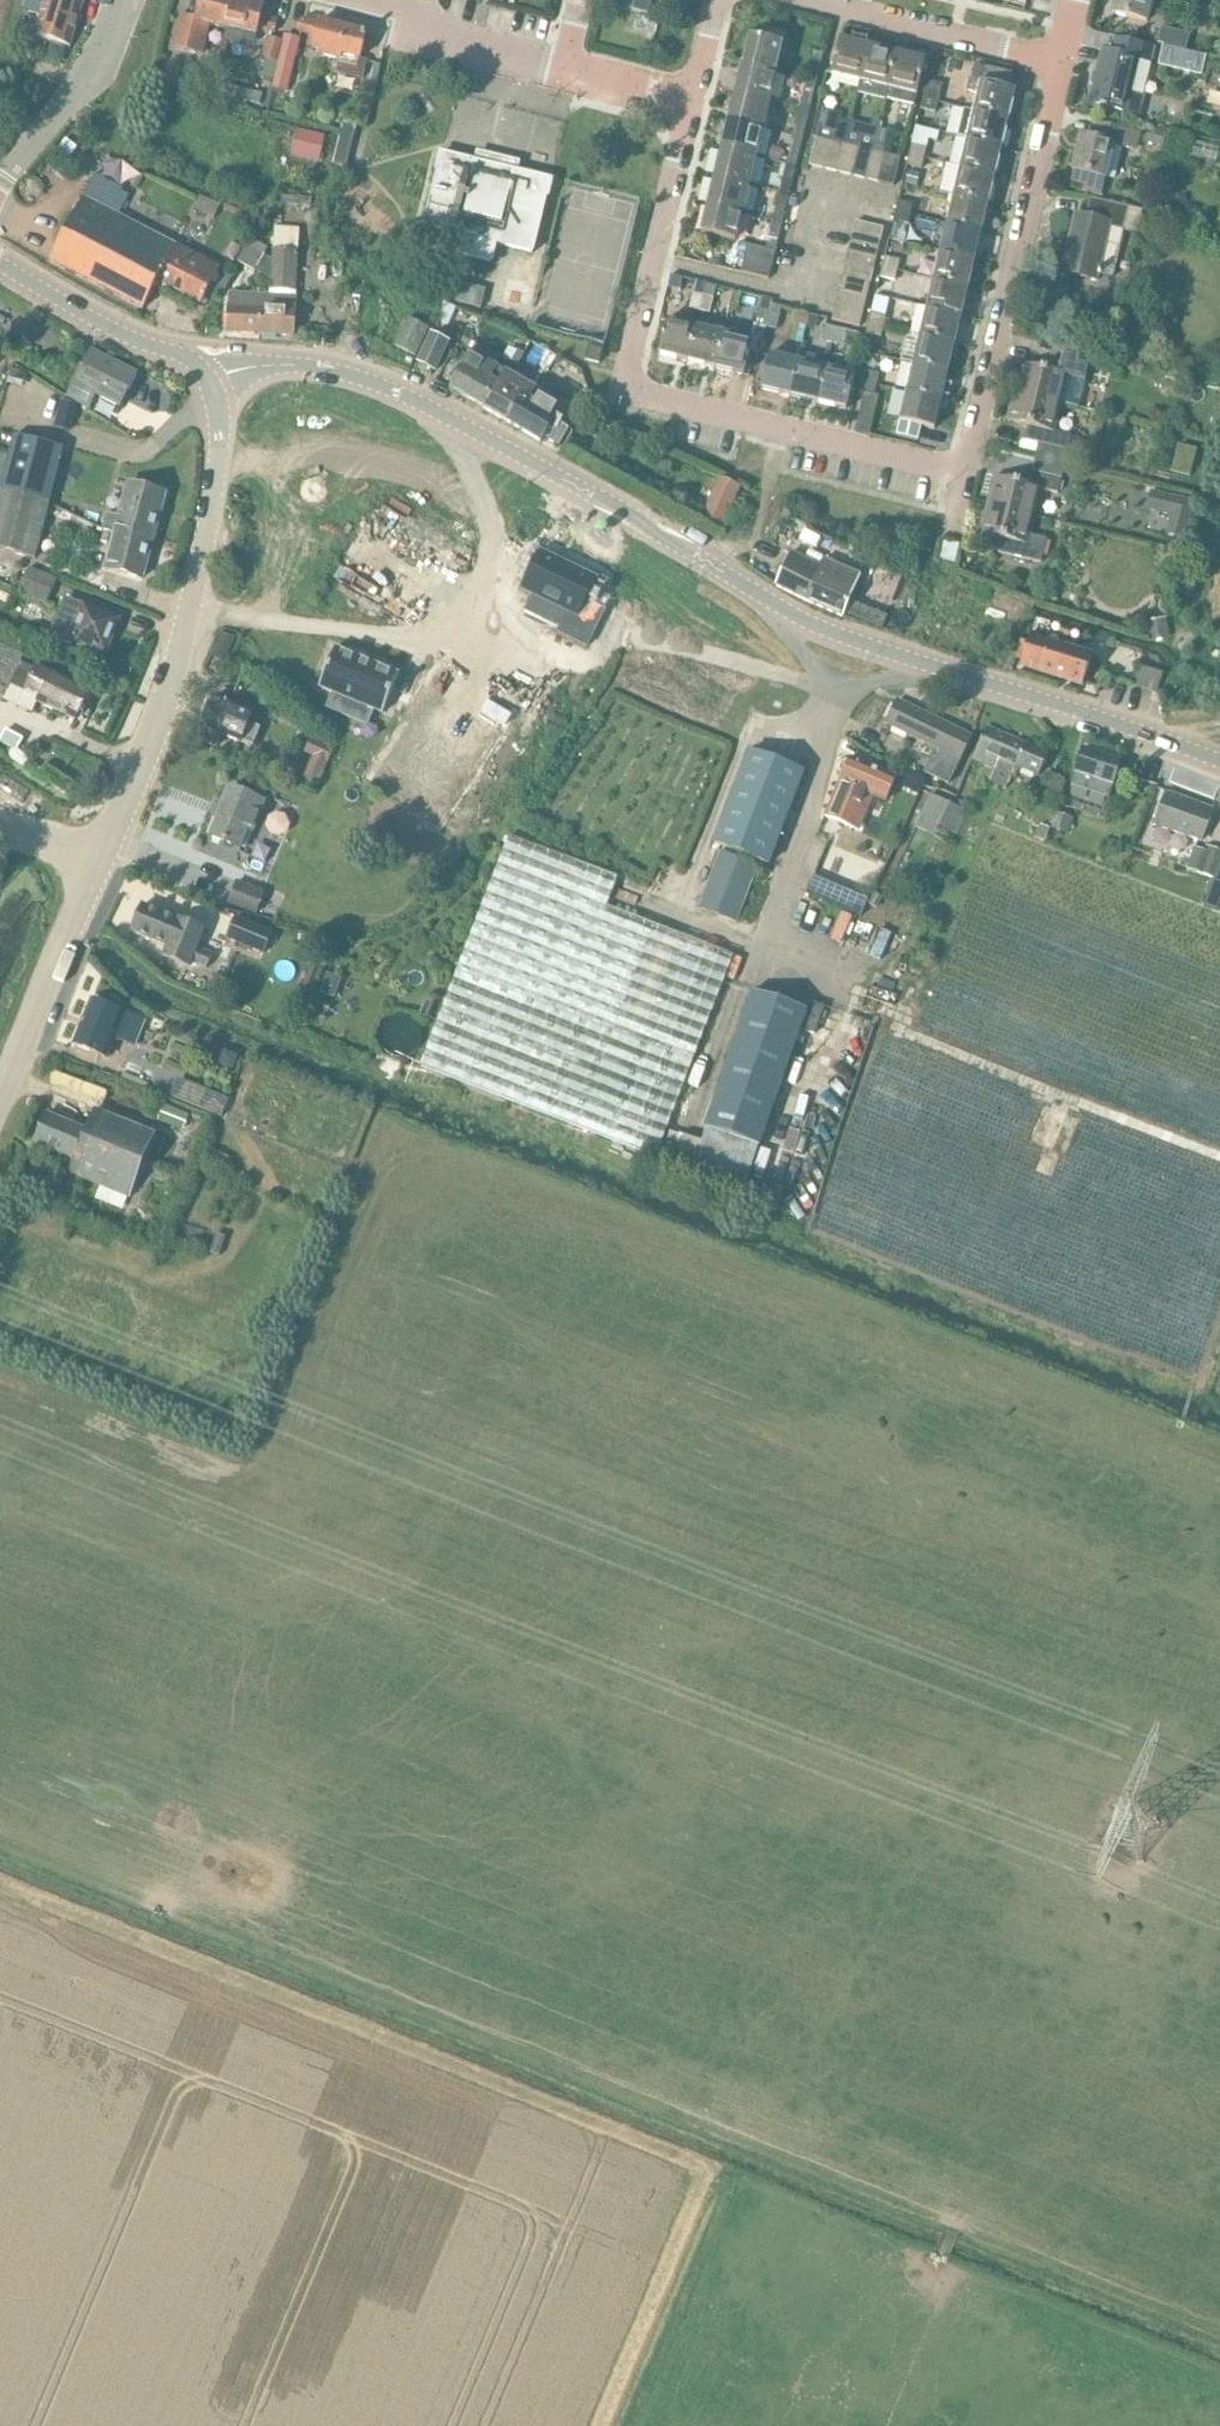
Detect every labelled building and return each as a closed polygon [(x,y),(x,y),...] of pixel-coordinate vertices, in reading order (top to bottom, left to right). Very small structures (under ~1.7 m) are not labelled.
[(82,0),(46,0),(34,39),(70,49),(84,0),(82,0)] [(233,1),(229,0),(201,0),(196,21),(179,17),(172,48),(202,55),(208,26),(226,30),(233,1)] [(648,17),(653,0),(640,0),(636,13),(648,17)] [(1112,12),(1147,21),(1152,0),(1115,0),(1112,12)] [(233,1),(226,30),(228,31),(226,38),(231,46),(245,50),(253,45),(255,37),(257,38),(258,33),(274,36),(278,21),(260,17),(263,8),(233,1)] [(301,22),(298,35),(312,38),(309,50),(319,53),(319,56),(339,61),(337,65),(337,68),(335,73),(361,80),(365,62),(360,61),(366,34),(317,23),(317,25),(315,24),(301,22)] [(1161,45),(1161,46),(1186,52),(1190,35),(1161,28),(1158,44),(1161,45)] [(745,63),(777,70),(783,44),(751,36),(745,63)] [(283,43),(278,64),(280,64),(293,67),(299,41),(297,40),(285,38),(284,38),(283,43)] [(1150,64),(1154,48),(1116,39),(1112,52),(1102,50),(1089,102),(1139,115),(1144,95),(1130,91),(1138,61),(1150,64)] [(278,64),(283,43),(268,40),(263,60),(278,64)] [(859,83),(868,48),(839,41),(831,76),(859,83)] [(1157,62),(1156,65),(1201,76),(1206,57),(1187,52),(1186,52),(1161,46),(1157,62)] [(888,90),(897,55),(868,48),(859,83),(888,90)] [(806,78),(817,80),(823,54),(812,52),(806,78)] [(897,55),(888,90),(886,100),(914,107),(916,96),(917,97),(925,61),(897,55)] [(770,99),(777,70),(745,63),(738,90),(770,99)] [(810,108),(817,80),(806,78),(800,106),(810,108)] [(923,98),(938,102),(942,85),(927,81),(923,98)] [(972,110),(1009,119),(1016,92),(968,81),(965,93),(975,95),(972,110)] [(226,85),(226,87),(228,88),(233,95),(231,104),(242,106),(244,101),(253,102),(261,104),(263,92),(237,87),(226,85)] [(763,127),(770,99),(738,90),(731,119),(763,127)] [(935,114),(938,102),(923,98),(920,111),(935,114)] [(804,137),(810,108),(800,106),(793,134),(804,137)] [(1009,119),(972,110),(963,109),(957,138),(964,139),(1002,148),(1009,119)] [(846,137),(850,123),(840,120),(841,115),(823,110),(822,113),(817,112),(811,137),(816,138),(816,139),(830,141),(844,145),(846,137)] [(757,154),(763,127),(731,119),(724,147),(757,154)] [(874,145),(878,130),(867,127),(850,123),(846,137),(864,142),(874,145)] [(1121,146),(1125,132),(1095,123),(1091,138),(1082,136),(1077,155),(1071,155),(1069,164),(1073,167),(1072,170),(1074,171),(1071,182),(1081,184),(1080,190),(1098,195),(1112,144),(1121,146)] [(1148,127),(1144,143),(1155,146),(1165,148),(1169,132),(1158,130),(1148,127)] [(291,155),(318,162),(324,137),(297,130),(291,155)] [(874,145),(876,146),(885,148),(889,133),(878,130),(874,145)] [(931,130),(929,139),(937,141),(939,132),(931,130)] [(797,164),(804,137),(793,134),(787,162),(797,164)] [(876,146),(874,145),(864,142),(846,137),(844,145),(858,148),(872,152),(875,152),(876,146)] [(823,170),(830,141),(816,139),(809,166),(823,170)] [(996,175),(1002,148),(964,139),(958,166),(996,175)] [(837,173),(844,145),(830,141),(823,170),(837,173)] [(851,177),(858,148),(844,145),(837,173),(851,177)] [(909,154),(925,158),(927,149),(911,145),(909,154)] [(750,183),(757,154),(724,147),(717,175),(750,183)] [(865,180),(872,152),(858,148),(851,177),(865,180)] [(875,153),(875,152),(872,152),(865,180),(879,184),(886,155),(875,153)] [(478,163),(457,157),(441,153),(437,171),(423,227),(459,236),(455,255),(492,264),(497,245),(533,254),(546,198),(551,180),(535,176),(516,172),(517,165),(480,156),(478,163)] [(922,170),(925,158),(909,154),(906,166),(922,170)] [(886,155),(879,184),(893,187),(900,159),(886,155)] [(791,192),(797,164),(787,162),(780,190),(791,192)] [(989,203),(996,175),(958,166),(951,195),(989,203)] [(908,172),(905,184),(916,186),(919,174),(908,172)] [(96,175),(49,263),(143,311),(157,284),(200,306),(220,268),(132,223),(120,216),(129,197),(122,193),(123,190),(96,175)] [(743,210),(750,183),(717,175),(710,203),(743,210)] [(784,221),(791,192),(780,190),(774,218),(784,221)] [(982,232),(989,203),(951,195),(945,223),(982,232)] [(790,198),(788,206),(795,208),(797,199),(790,198)] [(1137,235),(1143,212),(1091,199),(1086,218),(1075,215),(1060,274),(1097,283),(1098,275),(1111,278),(1122,232),(1137,235)] [(895,211),(911,215),(913,206),(898,202),(895,211)] [(736,239),(743,210),(710,203),(703,231),(736,239)] [(904,244),(911,215),(895,211),(888,240),(904,244)] [(777,254),(784,221),(774,218),(766,250),(777,253),(777,254)] [(851,237),(880,243),(883,229),(855,222),(851,237)] [(975,260),(982,232),(945,223),(938,251),(975,260)] [(264,296),(260,336),(291,338),(297,231),(274,229),(272,251),(271,251),(270,260),(269,281),(269,296),(264,296)] [(877,257),(880,243),(851,237),(848,250),(877,257)] [(249,240),(237,264),(242,267),(254,273),(265,279),(269,281),(270,260),(267,258),(263,256),(268,248),(249,240)] [(766,250),(747,246),(743,260),(773,267),(777,254),(777,253),(766,250)] [(873,271),(877,257),(848,250),(845,264),(873,271)] [(969,288),(975,260),(938,251),(931,279),(969,288)] [(887,269),(897,271),(900,261),(884,258),(882,268),(887,269)] [(770,281),(773,267),(743,260),(740,274),(770,281)] [(870,285),(873,271),(845,264),(841,278),(870,285)] [(882,268),(880,278),(895,281),(897,271),(887,269),(882,268)] [(225,270),(213,292),(222,296),(233,275),(225,270)] [(867,299),(870,285),(841,278),(838,292),(867,299)] [(892,295),(895,281),(880,278),(877,291),(892,295)] [(962,316),(969,288),(931,279),(924,307),(962,316)] [(698,312),(705,283),(696,281),(689,310),(698,312)] [(460,283),(455,302),(479,308),(481,309),(481,308),(485,290),(460,283)] [(705,283),(698,312),(710,315),(717,286),(705,283)] [(864,313),(867,299),(838,292),(835,306),(864,313)] [(260,336),(264,296),(230,293),(226,335),(260,336)] [(762,299),(756,325),(766,327),(770,313),(771,307),(772,306),(772,304),(773,300),(763,298),(762,299)] [(860,328),(864,313),(835,306),(831,321),(860,328)] [(955,346),(962,316),(924,307),(918,336),(955,346)] [(766,327),(766,329),(776,331),(780,315),(770,313),(766,327)] [(868,324),(884,328),(886,317),(871,314),(868,324)] [(416,357),(429,330),(409,320),(395,347),(416,357)] [(685,363),(694,326),(667,320),(658,357),(685,363)] [(714,370),(725,326),(716,324),(714,331),(694,326),(685,363),(714,370)] [(882,338),(884,328),(868,324),(866,335),(882,338)] [(751,353),(754,340),(751,340),(724,333),(726,326),(725,326),(714,370),(746,377),(751,353)] [(830,344),(834,328),(826,326),(822,342),(830,344)] [(834,328),(830,344),(842,347),(846,332),(834,328)] [(436,371),(448,345),(431,336),(418,362),(436,371)] [(948,374),(955,346),(918,336),(911,365),(948,374)] [(1021,365),(1014,392),(1062,403),(1079,407),(1085,381),(1089,364),(1092,352),(1062,345),(1055,373),(1044,371),(1021,365)] [(586,362),(599,364),(602,350),(589,347),(586,362)] [(120,408),(138,373),(94,351),(70,397),(91,408),(97,396),(120,408)] [(456,381),(451,388),(483,407),(484,408),(496,389),(494,387),(488,383),(496,369),(498,370),(499,368),(497,367),(473,353),(456,381)] [(786,396),(795,362),(768,356),(760,390),(786,396)] [(500,361),(497,367),(499,368),(498,370),(504,373),(509,363),(501,359),(500,361)] [(815,403),(824,368),(795,362),(786,396),(815,403)] [(942,401),(948,374),(911,365),(904,393),(942,401)] [(824,368),(815,403),(847,410),(855,375),(824,368)] [(496,389),(484,408),(507,422),(520,400),(528,405),(529,405),(536,393),(534,392),(523,385),(504,373),(498,370),(496,369),(488,383),(494,387),(496,389)] [(861,383),(876,386),(879,375),(864,372),(861,383)] [(1168,372),(1158,383),(1169,393),(1180,382),(1168,372)] [(874,396),(876,386),(861,383),(859,393),(874,396)] [(1014,392),(1007,422),(1042,430),(1038,444),(1067,451),(1071,437),(1054,433),(1062,403),(1014,392)] [(520,400),(507,422),(509,423),(539,441),(542,437),(558,447),(569,430),(558,424),(563,416),(566,411),(536,393),(529,405),(528,405),(520,400)] [(935,431),(942,401),(904,393),(897,422),(900,423),(896,436),(919,442),(922,428),(935,431)] [(60,400),(57,414),(74,418),(77,404),(60,400)] [(13,496),(50,505),(64,450),(59,449),(14,438),(3,478),(0,490),(0,493),(13,496)] [(1177,446),(1170,474),(1190,478),(1196,451),(1177,446)] [(987,505),(1034,517),(1040,491),(1058,495),(1062,480),(1031,473),(1028,485),(993,477),(987,505)] [(724,529),(741,492),(721,482),(704,520),(724,529)] [(115,528),(154,539),(166,495),(165,494),(166,492),(154,489),(153,491),(127,484),(118,517),(107,514),(103,531),(114,534),(115,528)] [(1149,492),(1145,512),(1169,517),(1190,522),(1194,502),(1149,492)] [(36,560),(50,505),(13,496),(0,493),(0,551),(36,560)] [(1030,536),(1034,517),(987,505),(980,535),(1014,543),(1011,557),(1040,564),(1046,540),(1030,536)] [(143,581),(154,539),(115,528),(114,534),(104,570),(143,581)] [(541,553),(522,590),(568,613),(557,635),(587,650),(605,613),(585,603),(596,581),(541,553)] [(821,567),(792,553),(776,587),(810,604),(842,618),(861,576),(824,560),(821,567)] [(47,607),(55,587),(59,579),(30,567),(27,574),(18,595),(47,607)] [(63,599),(48,637),(70,645),(72,640),(105,653),(118,620),(85,608),(81,606),(70,602),(63,599)] [(1165,618),(1145,622),(1148,641),(1169,637),(1165,618)] [(218,640),(215,647),(218,649),(229,653),(230,652),(236,639),(227,635),(221,632),(218,640)] [(1046,642),(1029,637),(1020,667),(1082,686),(1091,656),(1054,645),(1056,640),(1047,638),(1046,642)] [(22,665),(24,659),(0,647),(0,690),(7,693),(11,686),(25,693),(24,695),(37,702),(36,703),(76,722),(77,719),(82,718),(85,711),(83,706),(91,691),(52,671),(49,675),(35,668),(34,671),(22,665)] [(320,687),(319,689),(331,694),(332,695),(353,703),(351,709),(347,717),(368,726),(374,712),(381,715),(382,713),(398,675),(336,649),(320,687)] [(1102,675),(1098,688),(1100,688),(1108,691),(1112,679),(1112,678),(1102,675)] [(253,748),(260,728),(250,725),(254,715),(214,698),(213,702),(207,704),(205,710),(207,715),(197,740),(218,749),(222,737),(241,745),(242,743),(253,748)] [(948,786),(972,738),(898,700),(885,725),(940,752),(936,760),(932,758),(924,774),(948,786)] [(1039,779),(1049,754),(985,728),(971,762),(1011,778),(1015,769),(1039,779)] [(0,740),(0,741),(16,750),(22,739),(6,730),(0,740)] [(321,784),(336,747),(311,737),(305,753),(313,756),(304,778),(321,784)] [(1070,787),(1107,799),(1119,761),(1082,749),(1070,787)] [(748,754),(714,843),(769,864),(803,775),(748,754)] [(885,803),(896,777),(849,758),(848,761),(844,763),(841,769),(843,773),(824,818),(859,833),(873,798),(885,803)] [(907,772),(900,787),(918,796),(925,781),(907,772)] [(252,833),(264,803),(229,788),(208,837),(240,851),(248,832),(252,833)] [(1155,824),(1201,840),(1212,809),(1165,793),(1155,824)] [(951,843),(966,812),(931,796),(916,827),(951,843)] [(1056,813),(1051,829),(1067,834),(1072,819),(1056,813)] [(656,1157),(733,957),(607,908),(618,879),(509,837),(420,1066),(656,1157)] [(1219,866),(1219,851),(1208,847),(1207,852),(1194,848),(1186,870),(1216,880),(1219,866)] [(719,852),(698,909),(737,924),(737,922),(738,922),(746,901),(758,867),(719,852)] [(859,917),(867,900),(814,878),(807,895),(859,917)] [(1204,906),(1217,910),(1219,901),(1219,882),(1214,879),(1204,906)] [(257,914),(265,891),(237,881),(229,904),(257,914)] [(873,893),(869,902),(876,905),(880,896),(873,893)] [(886,900),(882,911),(895,916),(899,905),(886,900)] [(139,906),(129,932),(167,947),(163,957),(190,968),(191,965),(207,970),(210,961),(213,954),(198,948),(205,932),(177,921),(139,906)] [(217,936),(260,954),(268,936),(225,917),(217,936)] [(326,972),(319,992),(334,998),(342,979),(326,972)] [(751,993),(702,1130),(757,1150),(796,1042),(824,1051),(839,1019),(808,1008),(806,1012),(751,993)] [(134,1046),(143,1023),(91,1002),(73,1046),(106,1059),(114,1038),(134,1046)] [(224,1050),(217,1065),(233,1071),(239,1056),(224,1050)] [(203,1089),(196,1107),(220,1117),(222,1117),(229,1099),(226,1098),(203,1089)] [(164,1105),(157,1120),(182,1131),(189,1115),(164,1105)] [(155,1135),(94,1111),(86,1131),(46,1116),(33,1145),(74,1162),(69,1175),(128,1199),(155,1135)]
